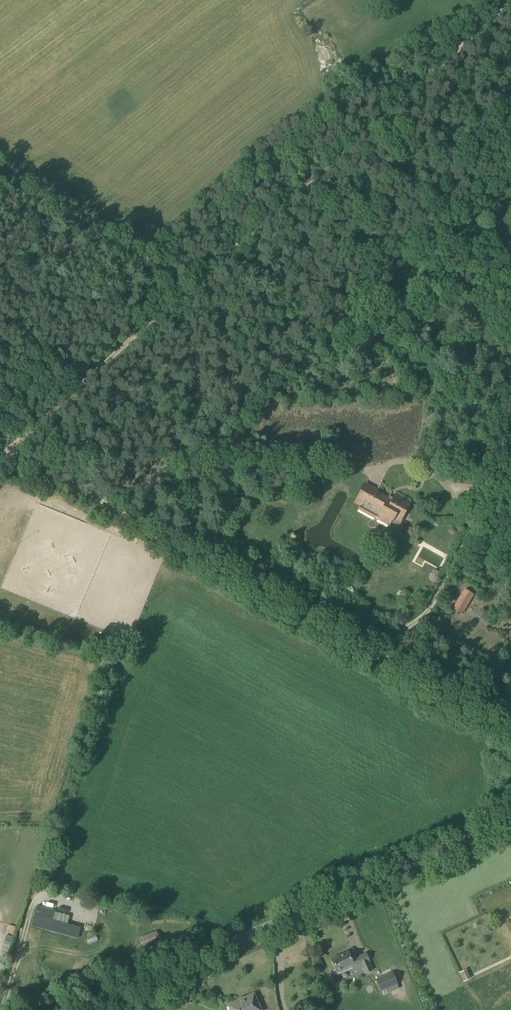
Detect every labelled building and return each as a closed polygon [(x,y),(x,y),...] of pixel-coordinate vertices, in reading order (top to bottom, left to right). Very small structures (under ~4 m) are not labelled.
[(473,486),(473,478),(452,476),(451,484),(473,486)] [(391,502),(375,493),(377,490),(366,484),(356,503),(360,506),(358,510),(394,530),(409,503),(395,495),(391,502)] [(462,615),(474,595),(464,589),(452,609),(462,615)] [(78,938),(80,929),(52,921),(54,911),(37,907),(32,925),(78,938)] [(143,949),(151,946),(160,943),(156,933),(139,939),(143,949)] [(351,959),(348,953),(330,960),(336,972),(337,975),(351,969),(360,966),(363,974),(373,971),(366,953),(351,959)] [(470,971),(463,974),(467,981),(473,978),(470,971)] [(398,985),(392,972),(374,979),(380,992),(381,992),(383,996),(399,989),(397,985),(398,985)] [(253,994),(227,1005),(229,1009),(261,1009),(253,994)]
